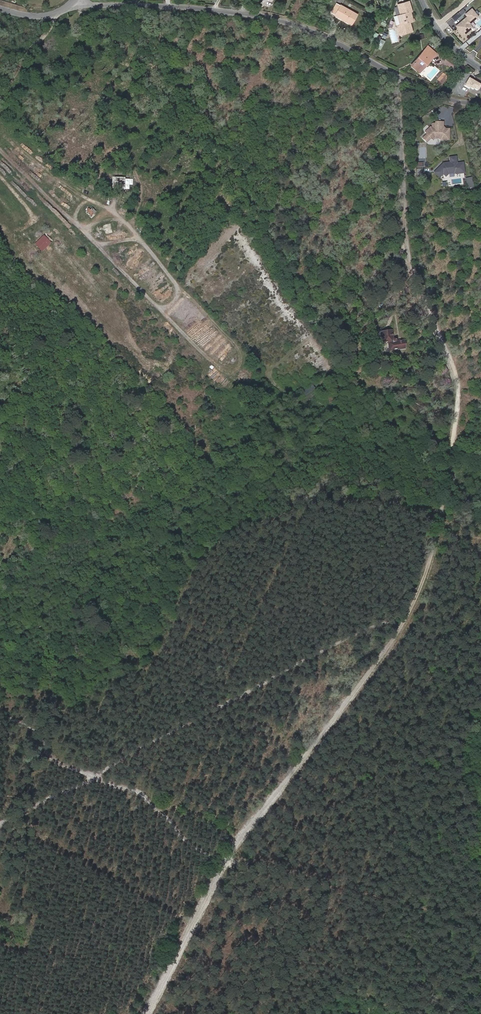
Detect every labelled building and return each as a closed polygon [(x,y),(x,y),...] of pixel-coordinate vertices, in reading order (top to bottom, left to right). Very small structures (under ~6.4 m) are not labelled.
[(398,25),(400,34),(412,31),(409,21),(413,21),(412,18),(410,11),(411,11),(408,1),(398,3),(398,5),(400,14),(398,15),(400,24),(398,25)] [(336,3),(331,13),(351,24),(357,15),(336,3)] [(471,9),(465,14),(467,16),(456,26),(463,35),(472,27),(468,24),(477,16),(471,9)] [(451,18),(454,21),(460,16),(457,12),(451,18)] [(411,65),(419,72),(433,56),(431,54),(433,51),(427,46),(411,65)] [(443,72),(437,79),(442,84),(448,77),(443,72)] [(480,85),(468,78),(463,86),(469,89),(469,88),(473,90),(473,89),(477,91),(480,85)] [(426,132),(428,134),(423,138),(427,142),(431,138),(433,140),(435,138),(439,138),(441,140),(449,140),(449,129),(442,129),(442,127),(443,127),(443,122),(436,122),(436,124),(432,124),(432,128),(430,128),(426,132)] [(440,167),(435,172),(440,178),(443,174),(446,176),(449,173),(454,173),(456,174),(464,173),(463,163),(457,164),(456,157),(450,158),(450,163),(444,164),(443,164),(443,165),(441,168),(440,167)] [(110,189),(123,190),(124,177),(111,176),(110,189)] [(472,176),(466,178),(468,187),(474,185),(472,176)] [(43,234),(34,244),(41,251),(51,242),(43,234)] [(411,346),(410,338),(404,339),(403,335),(400,335),(399,327),(387,329),(389,341),(396,340),(397,348),(411,346)] [(305,395),(315,387),(311,383),(302,391),(305,395)]
